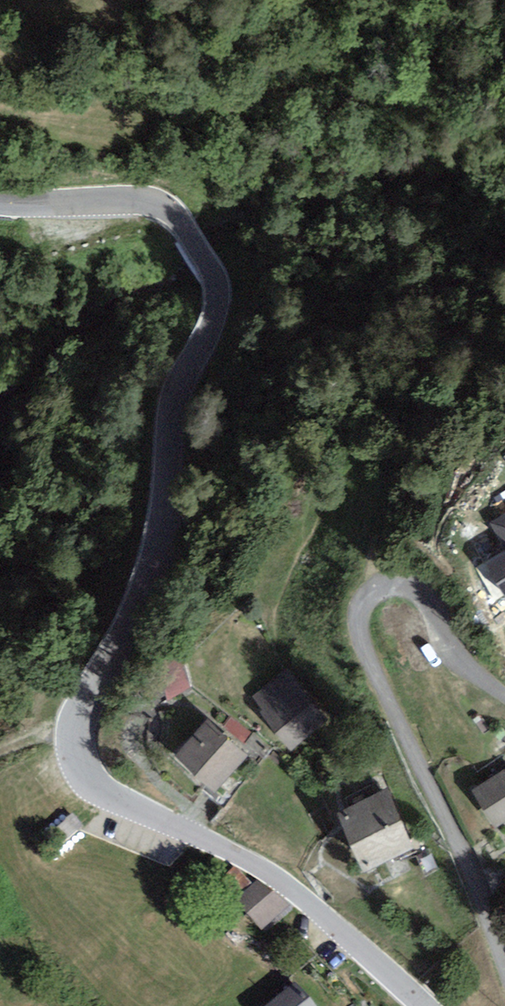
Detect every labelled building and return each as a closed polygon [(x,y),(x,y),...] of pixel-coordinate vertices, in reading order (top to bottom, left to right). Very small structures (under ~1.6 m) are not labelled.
[(490,524),(504,547),(504,515),(490,524)] [(476,568),(498,604),(504,600),(504,551),(476,568)] [(327,724),(286,672),(249,701),(290,753),(327,724)] [(247,758),(207,722),(174,757),(215,794),(247,758)] [(470,788),(495,829),(504,823),(504,768),(470,788)] [(414,851),(388,789),(337,810),(363,873),(414,851)] [(285,908),(257,878),(236,899),(264,929),(285,908)] [(297,981),(266,1005),(316,1005),(297,981)]
